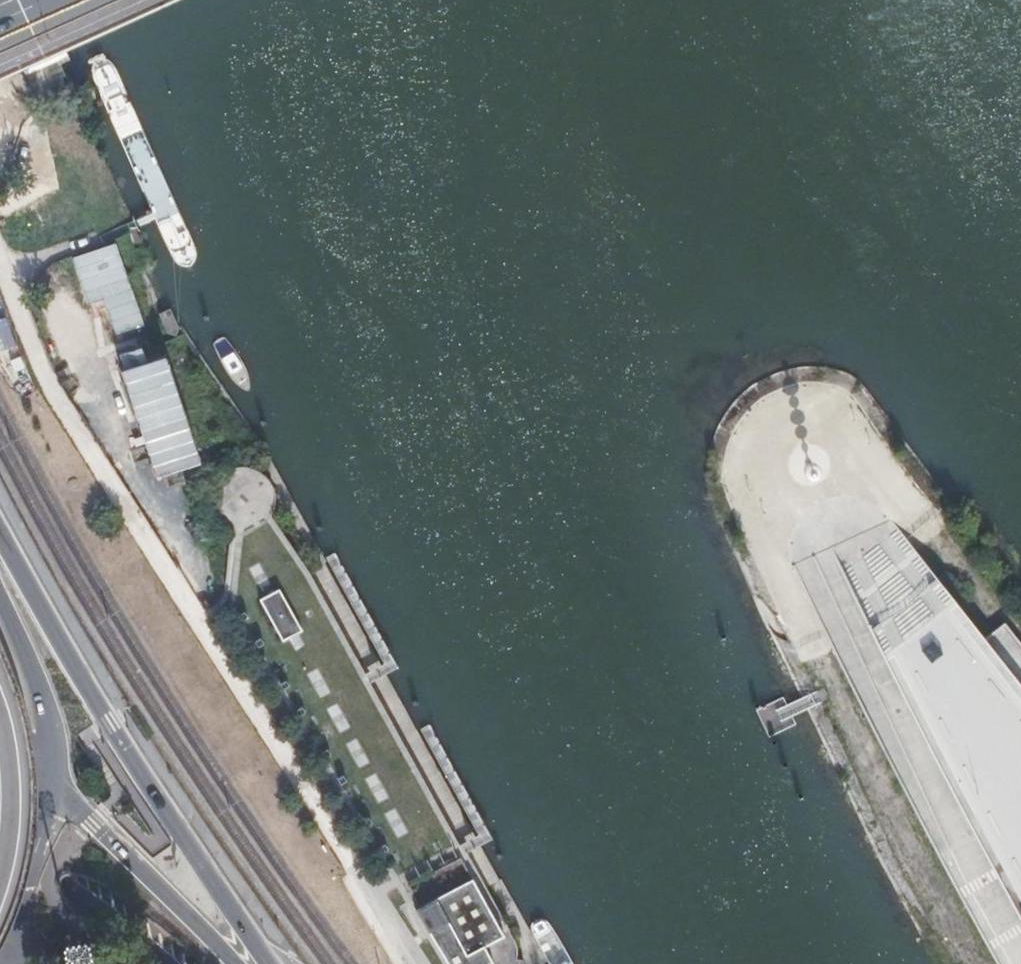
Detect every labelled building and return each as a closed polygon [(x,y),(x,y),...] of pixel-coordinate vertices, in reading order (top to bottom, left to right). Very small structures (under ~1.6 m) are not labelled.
[(91,66),(91,74),(173,262),(182,266),(189,267),(195,262),(196,256),(194,248),(115,66),(109,60),(102,59),(94,61),(91,66)] [(100,301),(108,337),(138,330),(119,244),(69,256),(81,306),(100,301)] [(148,478),(195,465),(163,357),(116,370),(148,478)] [(218,518),(227,525),(229,531),(225,590),(237,607),(253,639),(259,635),(403,878),(405,881),(462,851),(366,675),(307,567),(270,513),(274,502),(274,490),(268,478),(259,469),(246,465),(233,466),(221,472),(213,483),(210,496),(212,508),(218,518)] [(984,631),(973,617),(936,571),(906,534),(895,521),(860,535),(830,547),(870,621),(1020,914),(1020,677),(984,631)] [(470,873),(417,902),(451,963),(483,963),(491,959),(482,942),(502,931),(470,873)]
